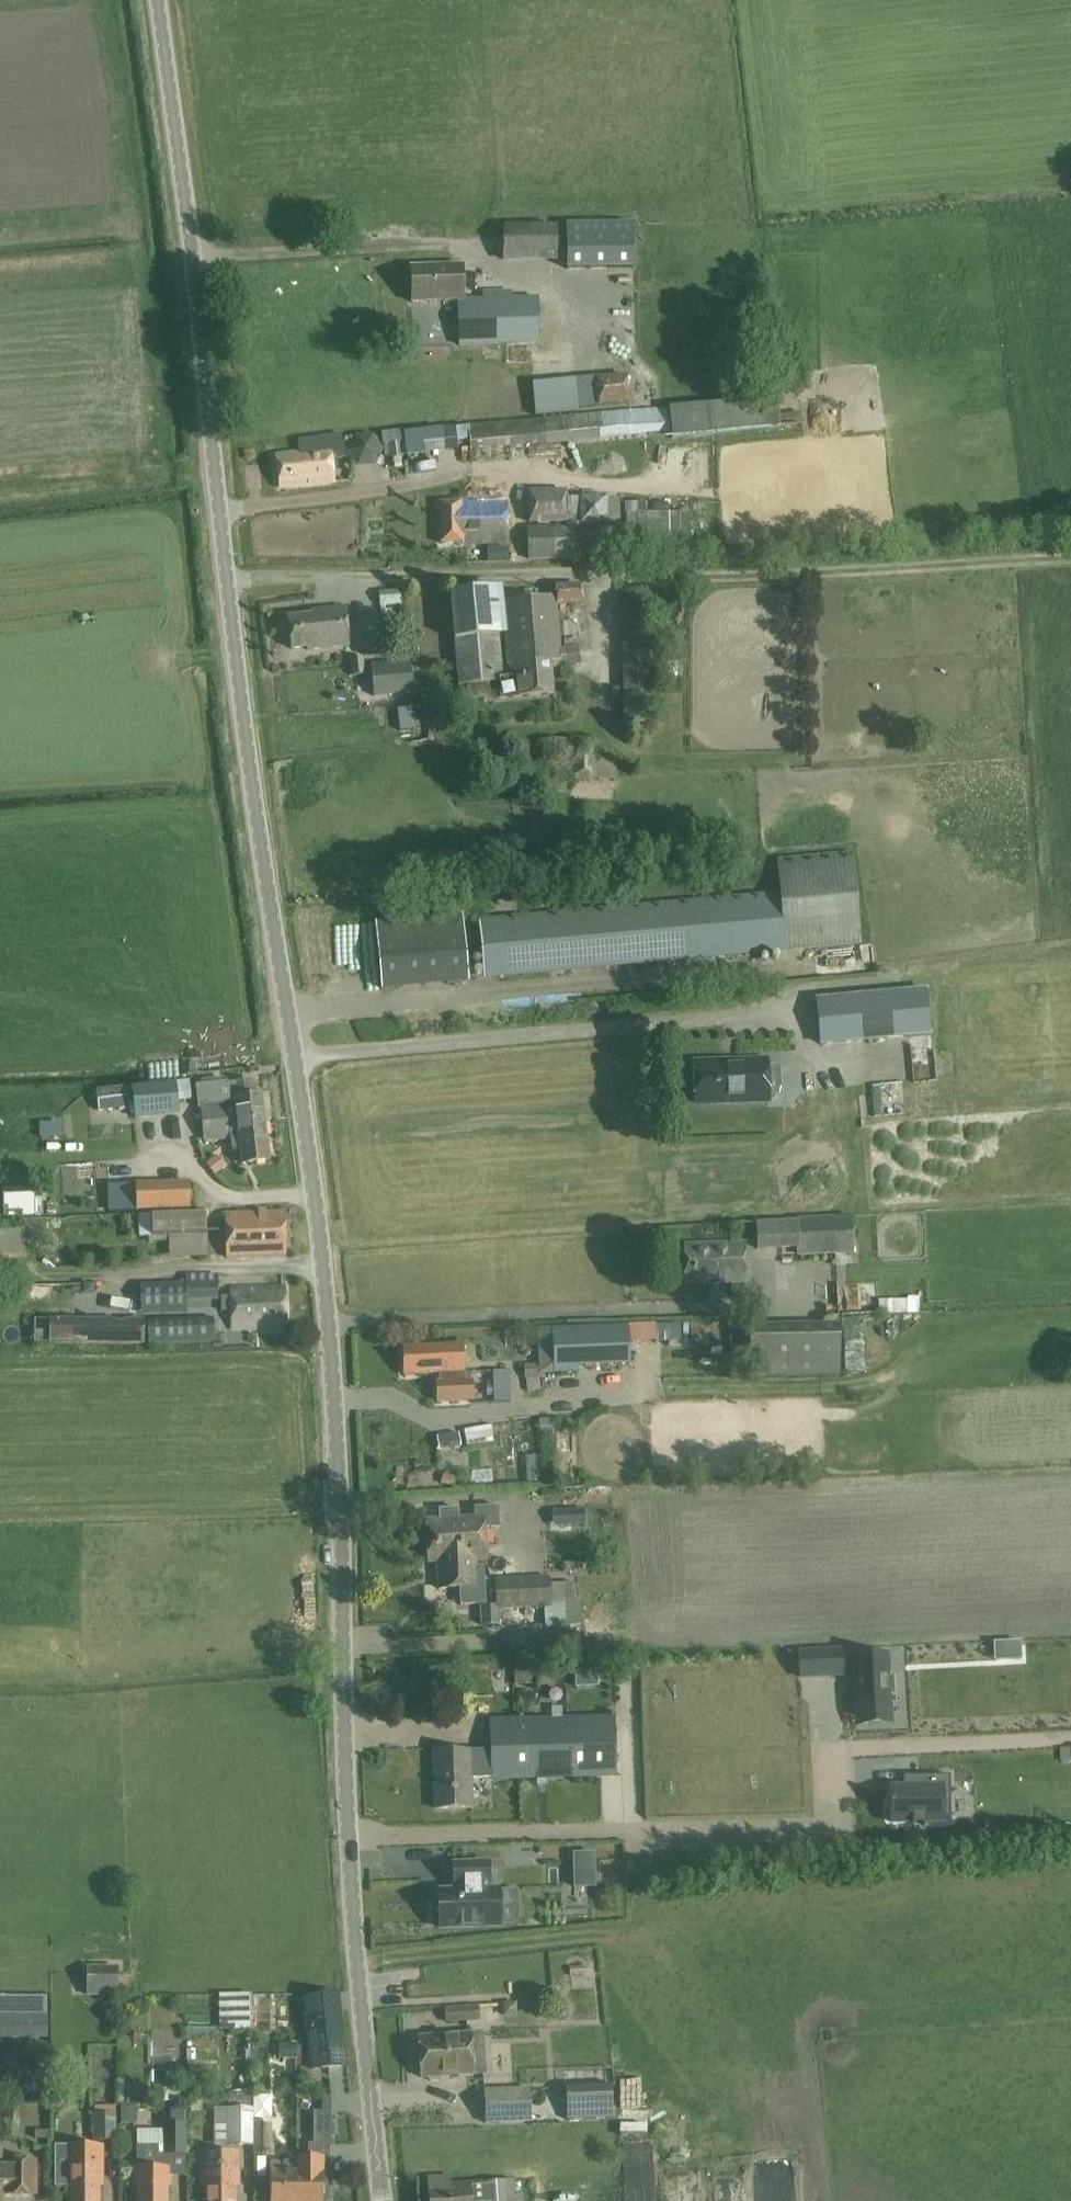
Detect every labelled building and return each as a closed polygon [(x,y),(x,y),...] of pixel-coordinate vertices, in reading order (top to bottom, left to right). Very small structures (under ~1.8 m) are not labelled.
[(615,226),(503,226),(503,262),(558,262),(558,292),(588,292),(588,256),(615,256),(615,226)] [(483,298),(463,299),(462,265),(410,267),(411,303),(456,301),(458,347),(540,343),(538,297),(511,298),(511,291),(483,293),(483,298)] [(531,379),(536,414),(575,408),(570,373),(531,379)] [(672,439),(780,430),(777,399),(669,408),(672,439)] [(469,424),(471,451),(670,434),(668,407),(469,424)] [(467,452),(463,424),(450,425),(454,454),(467,452)] [(445,451),(443,428),(404,433),(406,458),(426,455),(426,454),(445,451)] [(383,444),(398,443),(397,432),(382,433),(383,444)] [(298,440),(299,455),(275,458),(279,489),(334,483),(333,473),(339,472),(337,459),(345,458),(342,435),(298,440)] [(569,523),(568,490),(528,491),(529,525),(569,523)] [(461,500),(461,503),(439,503),(441,544),(462,543),(462,545),(509,544),(508,500),(461,500)] [(621,557),(620,526),(555,528),(555,526),(528,527),(529,560),(621,557)] [(508,561),(507,547),(488,547),(488,562),(508,561)] [(555,586),(555,598),(556,605),(581,604),(580,585),(555,586)] [(622,590),(624,726),(652,725),(651,691),(665,690),(665,649),(652,650),(651,590),(622,590)] [(400,591),(389,592),(378,593),(379,606),(401,604),(400,591)] [(555,598),(505,603),(508,637),(505,637),(508,665),(510,665),(511,677),(501,678),(499,680),(500,699),(555,695),(552,661),(560,660),(560,668),(581,666),(579,648),(560,650),(556,605),(555,598)] [(288,617),(291,650),(307,648),(307,651),(349,647),(345,607),(312,611),(312,614),(288,617)] [(493,637),(447,641),(452,687),(497,683),(493,637)] [(365,675),(364,657),(351,658),(353,676),(365,675)] [(374,697),(414,693),(411,661),(371,665),(374,697)] [(543,741),(543,796),(566,796),(566,740),(543,741)] [(569,742),(570,781),(617,780),(616,761),(597,761),(597,741),(569,742)] [(777,859),(780,894),(480,921),(485,977),(787,950),(861,945),(852,852),(777,859)] [(463,915),(376,923),(382,990),(469,982),(463,915)] [(822,1044),(931,1034),(927,989),(817,999),(822,1044)] [(695,1063),(696,1104),(767,1101),(766,1060),(695,1063)] [(932,1066),(910,1070),(912,1081),(934,1078),(932,1066)] [(136,1119),(181,1113),(179,1102),(192,1100),(190,1081),(177,1082),(177,1080),(132,1086),(136,1119)] [(203,1124),(265,1117),(262,1096),(255,1096),(253,1081),(228,1084),(228,1082),(196,1085),(198,1108),(201,1108),(203,1124)] [(100,1112),(128,1108),(125,1086),(97,1090),(100,1112)] [(265,1117),(203,1124),(205,1142),(231,1139),(232,1150),(240,1149),(242,1164),(270,1161),(265,1117)] [(207,1164),(215,1174),(225,1166),(217,1156),(207,1164)] [(113,1185),(115,1212),(191,1208),(189,1181),(113,1185)] [(4,1216),(36,1214),(34,1194),(3,1196),(4,1216)] [(259,1211),(259,1213),(226,1214),(227,1257),(285,1256),(284,1212),(266,1213),(266,1210),(259,1211)] [(153,1238),(207,1235),(205,1212),(152,1215),(153,1238)] [(852,1212),(793,1216),(795,1243),(796,1254),(854,1251),(852,1212)] [(755,1246),(795,1243),(793,1216),(754,1218),(755,1246)] [(731,1282),(743,1282),(747,1281),(745,1242),(684,1245),(686,1284),(731,1282)] [(187,1282),(138,1284),(139,1314),(188,1312),(188,1302),(219,1301),(218,1274),(186,1276),(187,1282)] [(84,1294),(95,1293),(94,1282),(83,1283),(84,1294)] [(98,1283),(98,1304),(134,1303),(133,1282),(98,1283)] [(744,1296),(743,1282),(731,1282),(732,1296),(744,1296)] [(232,1329),(285,1329),(285,1289),(232,1289),(232,1329)] [(916,1294),(886,1293),(886,1309),(915,1310),(916,1294)] [(73,1344),(120,1344),(120,1318),(50,1318),(50,1343),(73,1343),(73,1344)] [(213,1342),(212,1318),(150,1320),(151,1345),(213,1342)] [(837,1319),(747,1319),(746,1374),(840,1375),(837,1319)] [(681,1341),(680,1324),(668,1325),(669,1341),(681,1341)] [(629,1328),(555,1331),(557,1376),(580,1375),(580,1371),(631,1368),(629,1328)] [(463,1380),(462,1372),(464,1371),(462,1344),(402,1348),(403,1375),(440,1373),(440,1382),(436,1382),(437,1402),(472,1400),(471,1380),(463,1380)] [(523,1366),(524,1379),(538,1378),(538,1365),(523,1366)] [(511,1402),(510,1371),(493,1371),(493,1402),(511,1402)] [(470,1445),(471,1464),(492,1463),(491,1444),(470,1445)] [(563,1479),(571,1478),(567,1449),(558,1451),(563,1479)] [(565,1505),(548,1508),(550,1526),(568,1523),(565,1505)] [(571,1523),(588,1523),(587,1507),(571,1508),(571,1523)] [(461,1561),(477,1560),(487,1559),(484,1517),(425,1521),(427,1546),(448,1545),(448,1550),(459,1549),(461,1561)] [(479,1586),(477,1560),(461,1561),(459,1549),(448,1550),(448,1545),(427,1546),(428,1563),(437,1563),(438,1589),(479,1586)] [(564,1583),(547,1584),(547,1578),(495,1581),(497,1609),(549,1607),(549,1603),(565,1602),(564,1583)] [(995,1660),(1022,1659),(1021,1640),(994,1641),(995,1660)] [(841,1650),(813,1652),(799,1653),(800,1677),(814,1676),(843,1674),(841,1650)] [(888,1656),(855,1657),(856,1715),(890,1714),(889,1695),(895,1695),(894,1675),(889,1675),(888,1656)] [(932,1677),(933,1663),(919,1662),(918,1675),(932,1677)] [(512,1685),(528,1685),(528,1671),(512,1671),(512,1685)] [(571,1717),(517,1718),(518,1779),(572,1778),(571,1717)] [(615,1717),(572,1719),(574,1776),(616,1775),(615,1717)] [(491,1779),(518,1779),(517,1718),(489,1719),(490,1750),(468,1751),(468,1752),(434,1752),(435,1808),(471,1808),(471,1778),(491,1777),(491,1779)] [(911,1825),(913,1825),(913,1822),(923,1822),(923,1825),(925,1825),(925,1822),(942,1822),(942,1819),(950,1819),(950,1776),(911,1776),(911,1787),(903,1787),(891,1787),(891,1801),(890,1801),(890,1805),(891,1805),(892,1823),(911,1822),(911,1825)] [(594,1853),(573,1854),(574,1870),(574,1887),(595,1886),(595,1870),(594,1853)] [(435,1909),(439,1912),(439,1928),(500,1925),(498,1889),(487,1890),(487,1883),(488,1883),(488,1863),(453,1865),(453,1884),(457,1884),(457,1891),(438,1891),(438,1896),(434,1900),(435,1909)] [(119,1997),(119,1966),(87,1966),(87,1997),(119,1997)] [(42,2010),(42,1994),(0,1993),(0,2009),(42,2010)] [(235,1995),(235,2031),(250,2031),(250,1995),(235,1995)] [(336,1996),(298,2000),(306,2074),(344,2069),(336,1996)] [(446,2023),(480,2020),(479,2005),(445,2008),(446,2023)] [(0,2013),(0,2037),(47,2037),(47,2013),(0,2013)] [(469,2032),(469,2034),(418,2037),(421,2078),(426,2077),(430,2081),(438,2081),(442,2076),(471,2074),(472,2076),(486,2075),(483,2031),(469,2032)] [(282,2043),(282,2059),(297,2059),(297,2044),(282,2043)] [(567,2120),(613,2119),(612,2085),(566,2087),(567,2120)] [(530,2088),(484,2090),(485,2124),(531,2122),(530,2088)] [(181,2102),(181,2089),(164,2089),(164,2102),(181,2102)] [(251,2147),(251,2094),(228,2094),(228,2147),(251,2147)] [(253,2094),(251,2094),(251,2147),(254,2147),(254,2152),(272,2153),(273,2096),(253,2096),(253,2094)] [(137,2168),(132,2168),(132,2186),(137,2186),(137,2200),(168,2200),(168,2187),(171,2187),(171,2176),(187,2176),(188,2107),(175,2107),(175,2123),(164,2123),(164,2146),(137,2146),(137,2168)] [(94,2115),(94,2141),(117,2142),(117,2115),(94,2115)] [(35,2139),(51,2139),(51,2131),(35,2131),(35,2139)] [(69,2186),(69,2200),(99,2200),(99,2186),(105,2186),(104,2145),(55,2146),(55,2186),(69,2186)] [(1,2188),(7,2188),(7,2194),(35,2194),(35,2161),(7,2161),(7,2162),(1,2162),(1,2152),(0,2152),(0,2200),(1,2200),(1,2188)] [(205,2200),(236,2200),(236,2185),(239,2185),(239,2152),(202,2152),(202,2185),(205,2185),(205,2200)] [(271,2173),(270,2173),(270,2200),(295,2200),(296,2173),(286,2173),(286,2161),(271,2161),(271,2173)] [(296,2173),(295,2200),(325,2200),(327,2199),(327,2187),(323,2183),(322,2183),(321,2161),(308,2161),(296,2161),(296,2173)] [(762,2169),(763,2200),(785,2200),(783,2169),(762,2169)] [(670,2200),(690,2200),(690,2174),(670,2174),(670,2200)] [(450,2182),(449,2176),(426,2178),(428,2200),(523,2200),(523,2194),(515,2194),(514,2179),(450,2182)]
